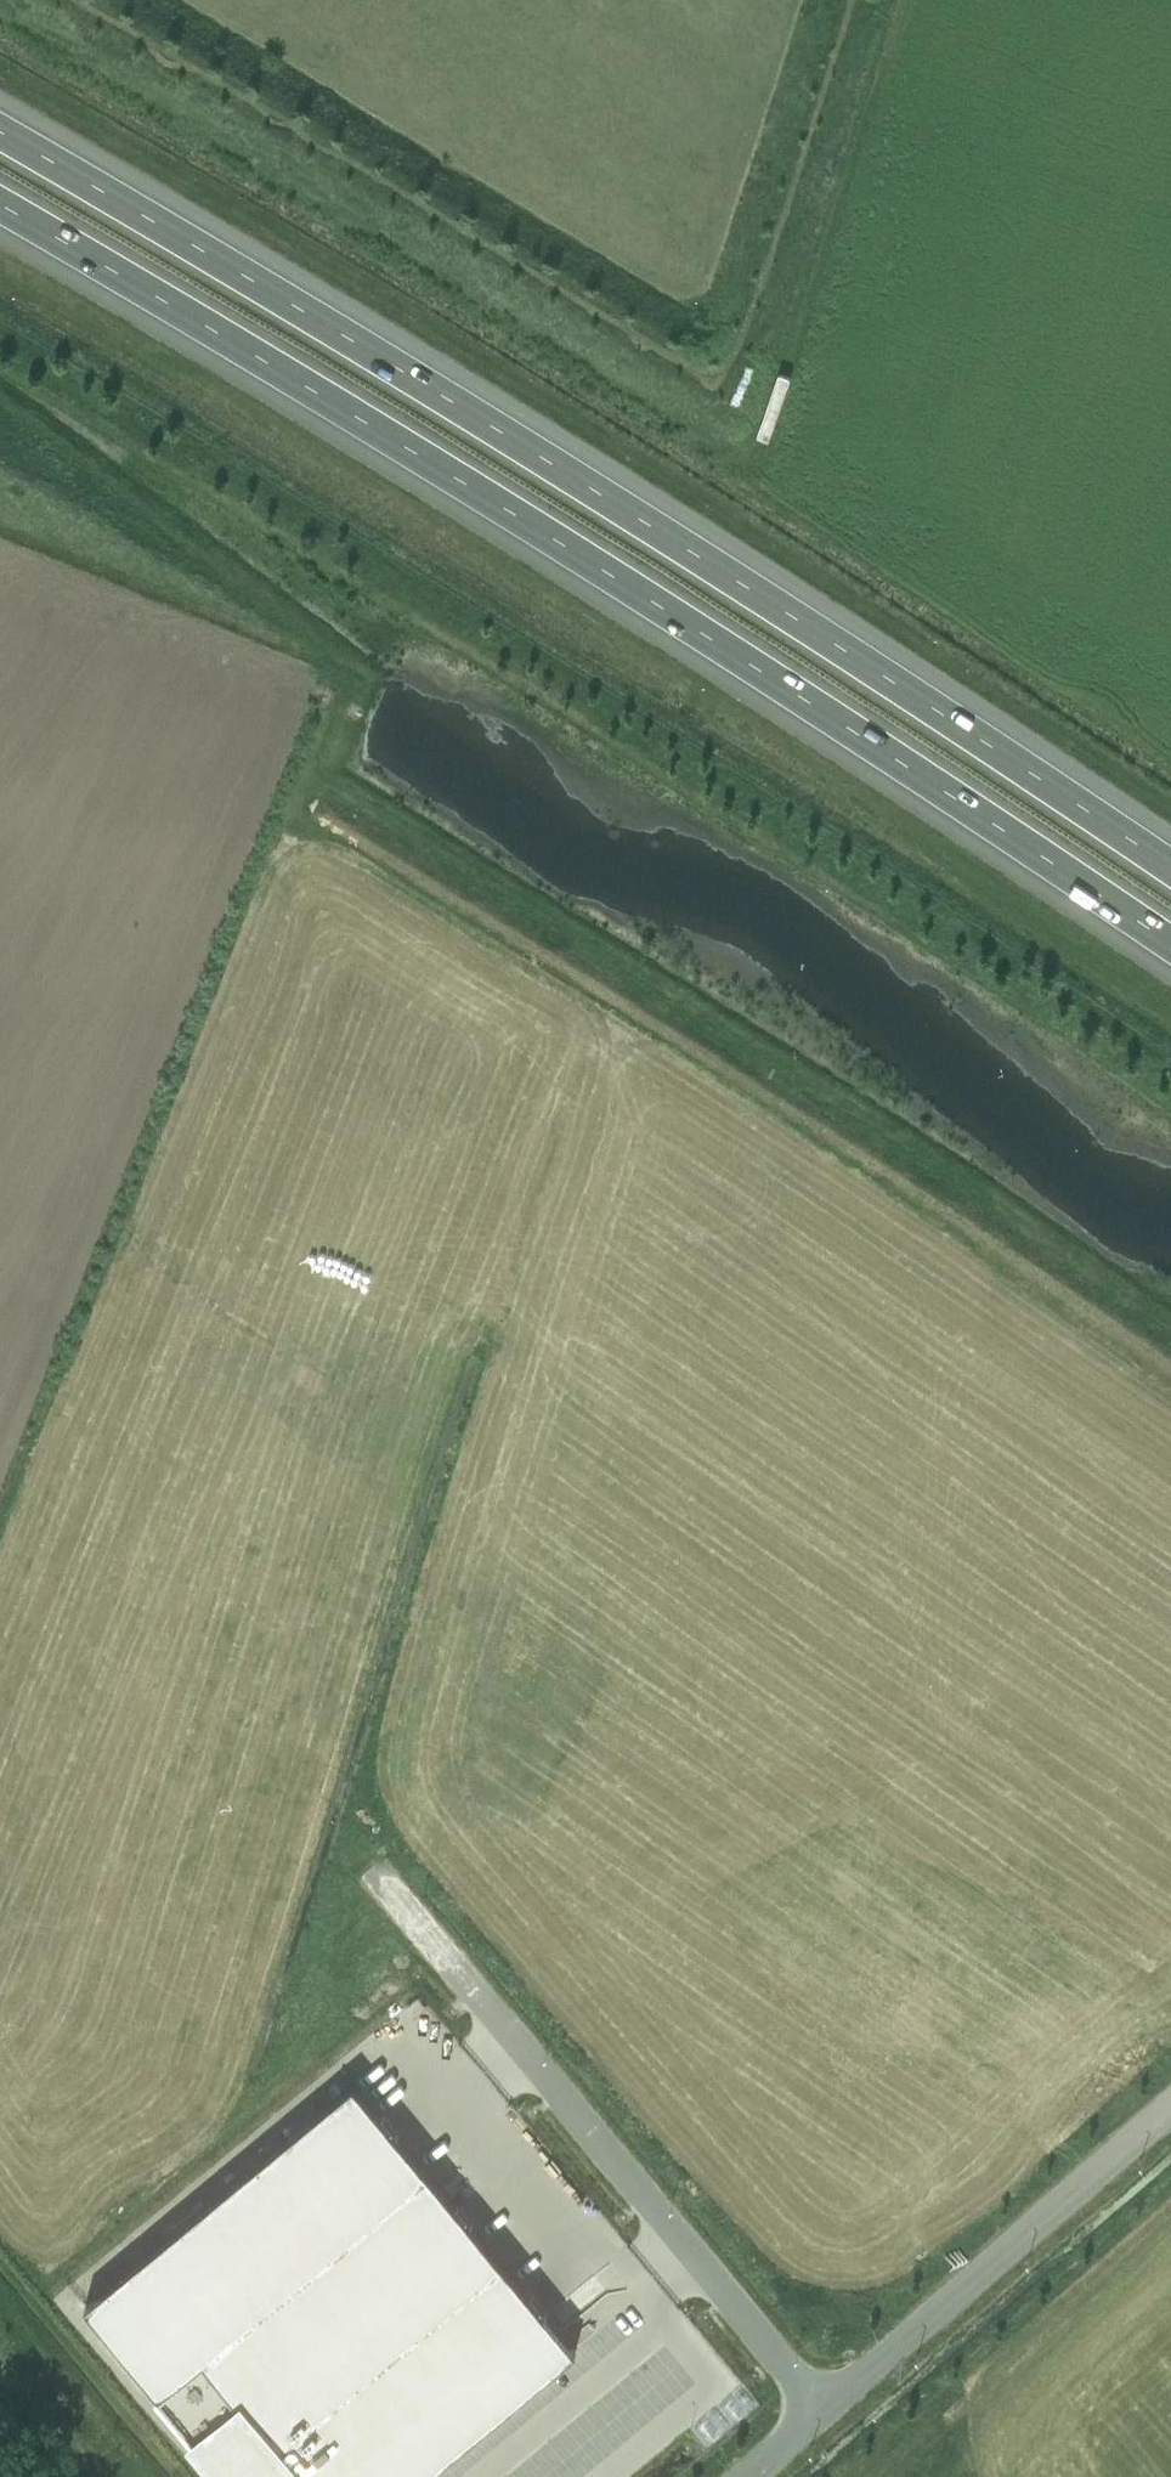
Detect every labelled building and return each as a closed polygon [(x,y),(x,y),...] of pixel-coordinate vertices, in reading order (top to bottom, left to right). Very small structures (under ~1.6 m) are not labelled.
[(86,2306),(229,2476),(427,2476),(579,2351),(355,2082),(86,2306)]
